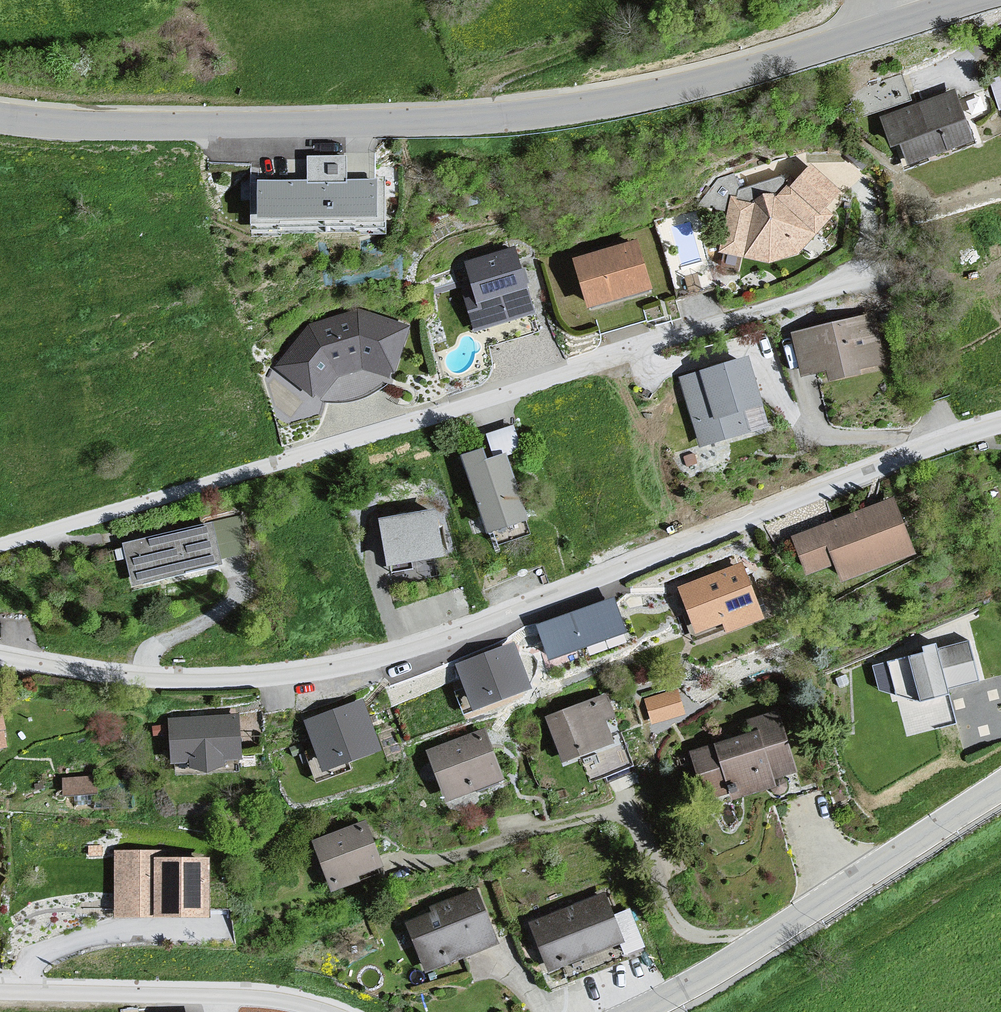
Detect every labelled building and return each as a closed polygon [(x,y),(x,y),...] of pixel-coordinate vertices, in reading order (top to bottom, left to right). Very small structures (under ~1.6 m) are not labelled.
[(955,90),(878,117),(879,134),(883,133),(887,145),(894,143),(903,169),(974,144),(955,90)] [(749,205),(728,199),(714,252),(720,257),(767,267),(797,257),(827,217),(821,209),(835,193),(807,167),(783,187),(772,199),(757,195),(749,205)] [(364,178),(247,180),(248,222),(364,220),(364,178)] [(575,261),(589,310),(654,292),(641,243),(575,261)] [(516,248),(462,264),(469,288),(460,291),(473,334),(536,316),(516,248)] [(303,327),(268,366),(309,401),(330,381),(357,372),(382,381),(388,375),(403,330),(397,328),(399,324),(354,312),(303,327)] [(868,316),(786,337),(796,378),(821,386),(880,370),(868,316)] [(743,362),(674,381),(694,446),(764,430),(743,362)] [(488,425),(489,447),(517,446),(516,424),(488,425)] [(484,456),(464,462),(493,542),(531,529),(505,458),(487,465),(484,456)] [(887,498),(786,538),(800,578),(824,567),(830,583),(908,553),(887,498)] [(436,513),(380,521),(387,568),(443,560),(436,513)] [(216,524),(126,546),(137,589),(226,567),(216,524)] [(744,565),(677,588),(694,635),(724,625),(728,635),(764,622),(744,565)] [(616,600),(539,627),(551,663),(629,636),(616,600)] [(979,680),(967,641),(873,669),(880,693),(919,702),(947,695),(948,689),(979,680)] [(516,647),(459,667),(475,714),(532,694),(516,647)] [(651,720),(686,710),(678,684),(644,694),(651,720)] [(609,698),(545,721),(563,768),(618,749),(609,723),(617,720),(609,698)] [(9,751),(6,731),(0,702),(0,752),(9,751)] [(364,703),(307,723),(324,770),(381,750),(364,703)] [(743,737),(686,752),(699,801),(728,793),(732,799),(773,788),(771,781),(795,775),(778,713),(740,723),(743,737)] [(242,716),(168,719),(170,769),(187,768),(196,773),(206,771),(223,770),(229,764),(243,763),(242,716)] [(487,731),(428,751),(447,801),(505,781),(487,731)] [(93,771),(64,774),(65,791),(95,788),(93,771)] [(367,820),(314,841),(332,888),(386,867),(367,820)] [(162,853),(112,851),(117,922),(156,921),(153,858),(162,858),(162,853)] [(162,858),(153,858),(156,921),(210,922),(211,859),(162,858)] [(479,893),(407,922),(427,970),(499,941),(479,893)] [(606,893),(530,924),(550,973),(626,943),(606,893)]
